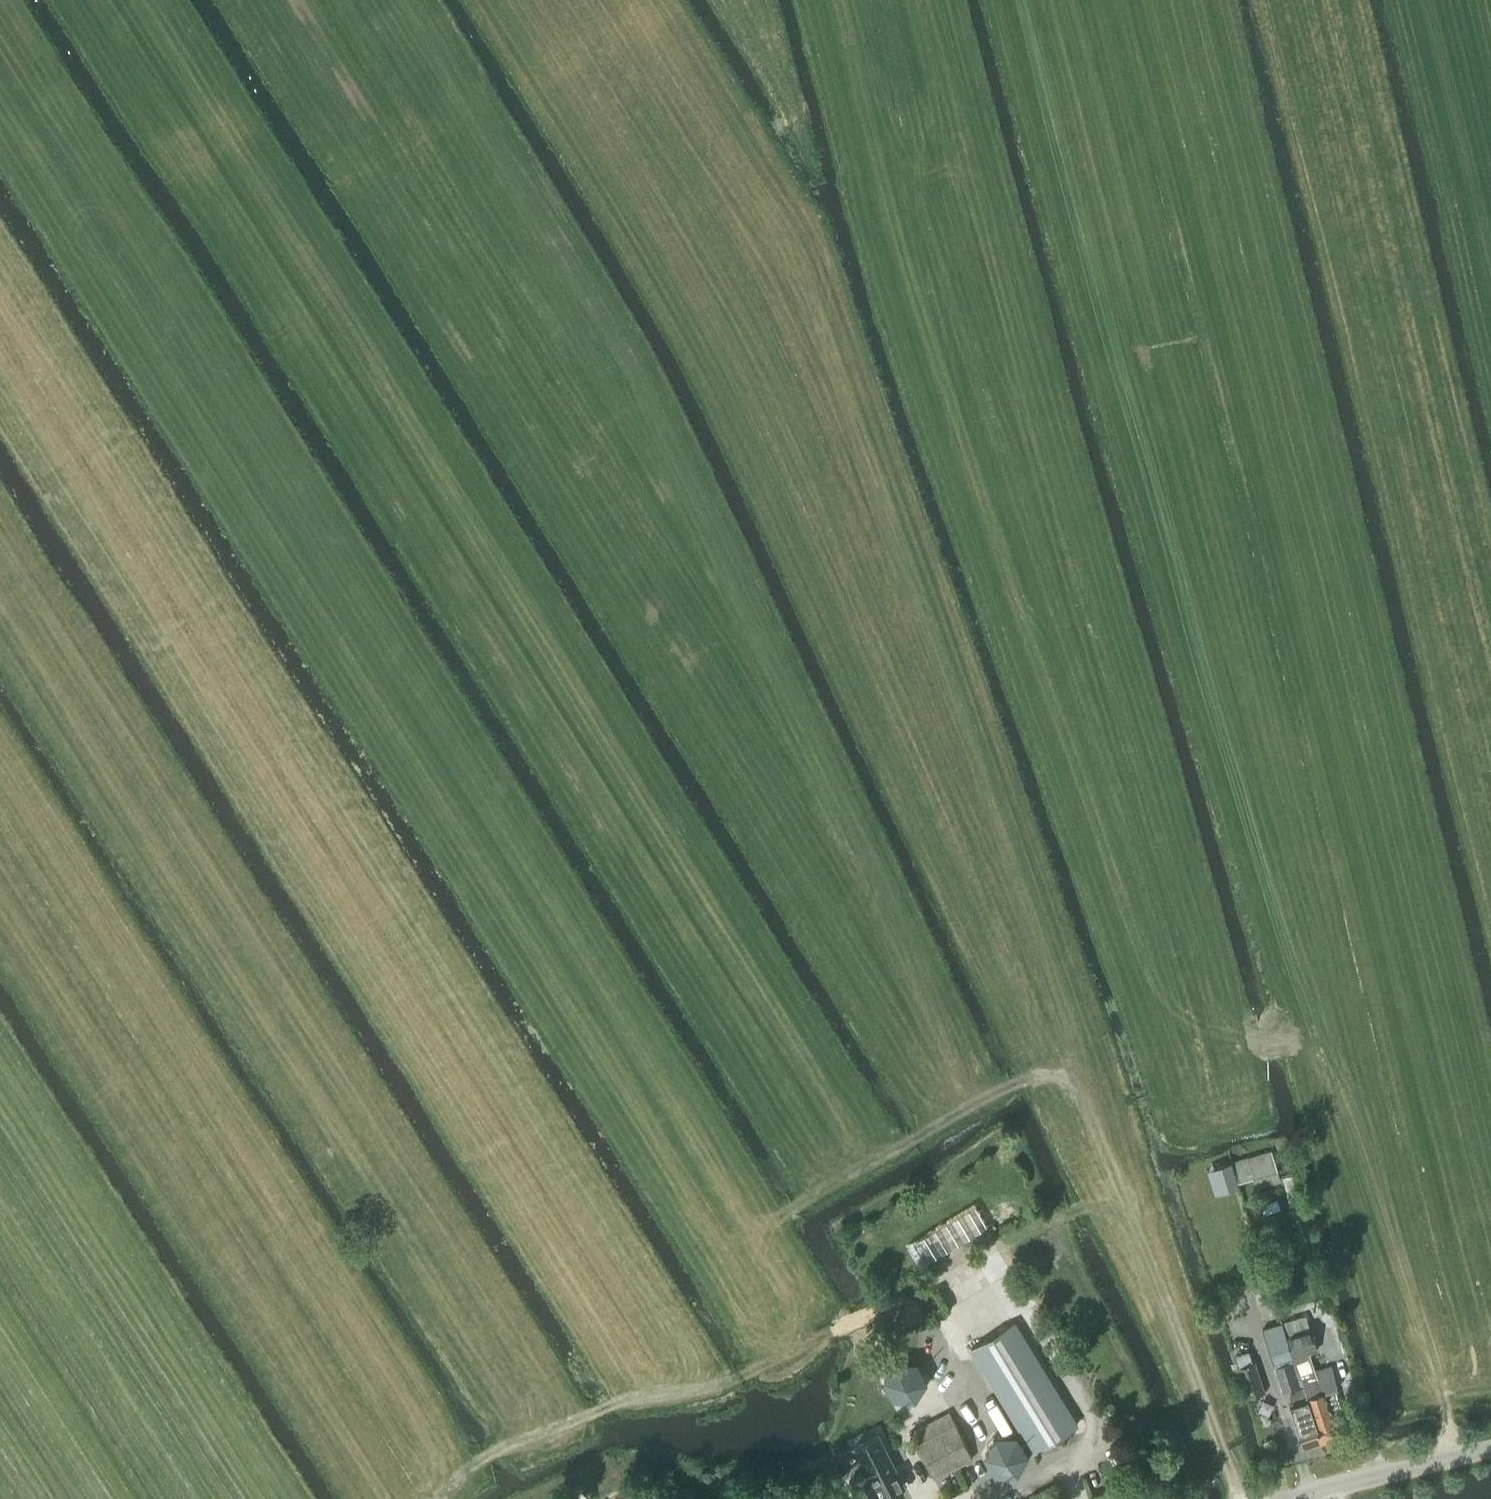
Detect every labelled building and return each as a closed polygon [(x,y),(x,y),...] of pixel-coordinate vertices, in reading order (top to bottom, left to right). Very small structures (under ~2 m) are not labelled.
[(1238,1181),(1239,1181),(1254,1176),(1258,1185),(1281,1179),(1272,1150),(1233,1162),(1232,1163),(1238,1181)] [(1240,1184),(1239,1181),(1238,1181),(1232,1163),(1233,1162),(1232,1160),(1217,1165),(1224,1189),(1240,1184)] [(1283,1323),(1321,1442),(1340,1436),(1338,1429),(1347,1426),(1335,1389),(1338,1388),(1331,1366),(1316,1370),(1310,1352),(1317,1350),(1310,1325),(1308,1326),(1305,1316),(1283,1323)] [(1079,1424),(1016,1321),(970,1349),(1026,1441),(1022,1443),(1017,1434),(994,1434),(983,1455),(995,1474),(1018,1474),(1029,1453),(1028,1452),(1032,1450),(1033,1452),(1079,1424)] [(1304,1448),(1321,1442),(1283,1323),(1265,1329),(1285,1391),(1290,1389),(1295,1404),(1291,1405),(1295,1416),(1304,1448)] [(895,1360),(883,1378),(893,1398),(914,1399),(926,1381),(916,1361),(895,1360)] [(1257,1362),(1239,1368),(1248,1397),(1266,1391),(1257,1362)] [(955,1423),(918,1442),(936,1477),(974,1458),(955,1423)] [(851,1490),(855,1498),(859,1498),(892,1498),(889,1493),(905,1485),(879,1433),(856,1445),(869,1470),(850,1480),(853,1486),(851,1490)]
